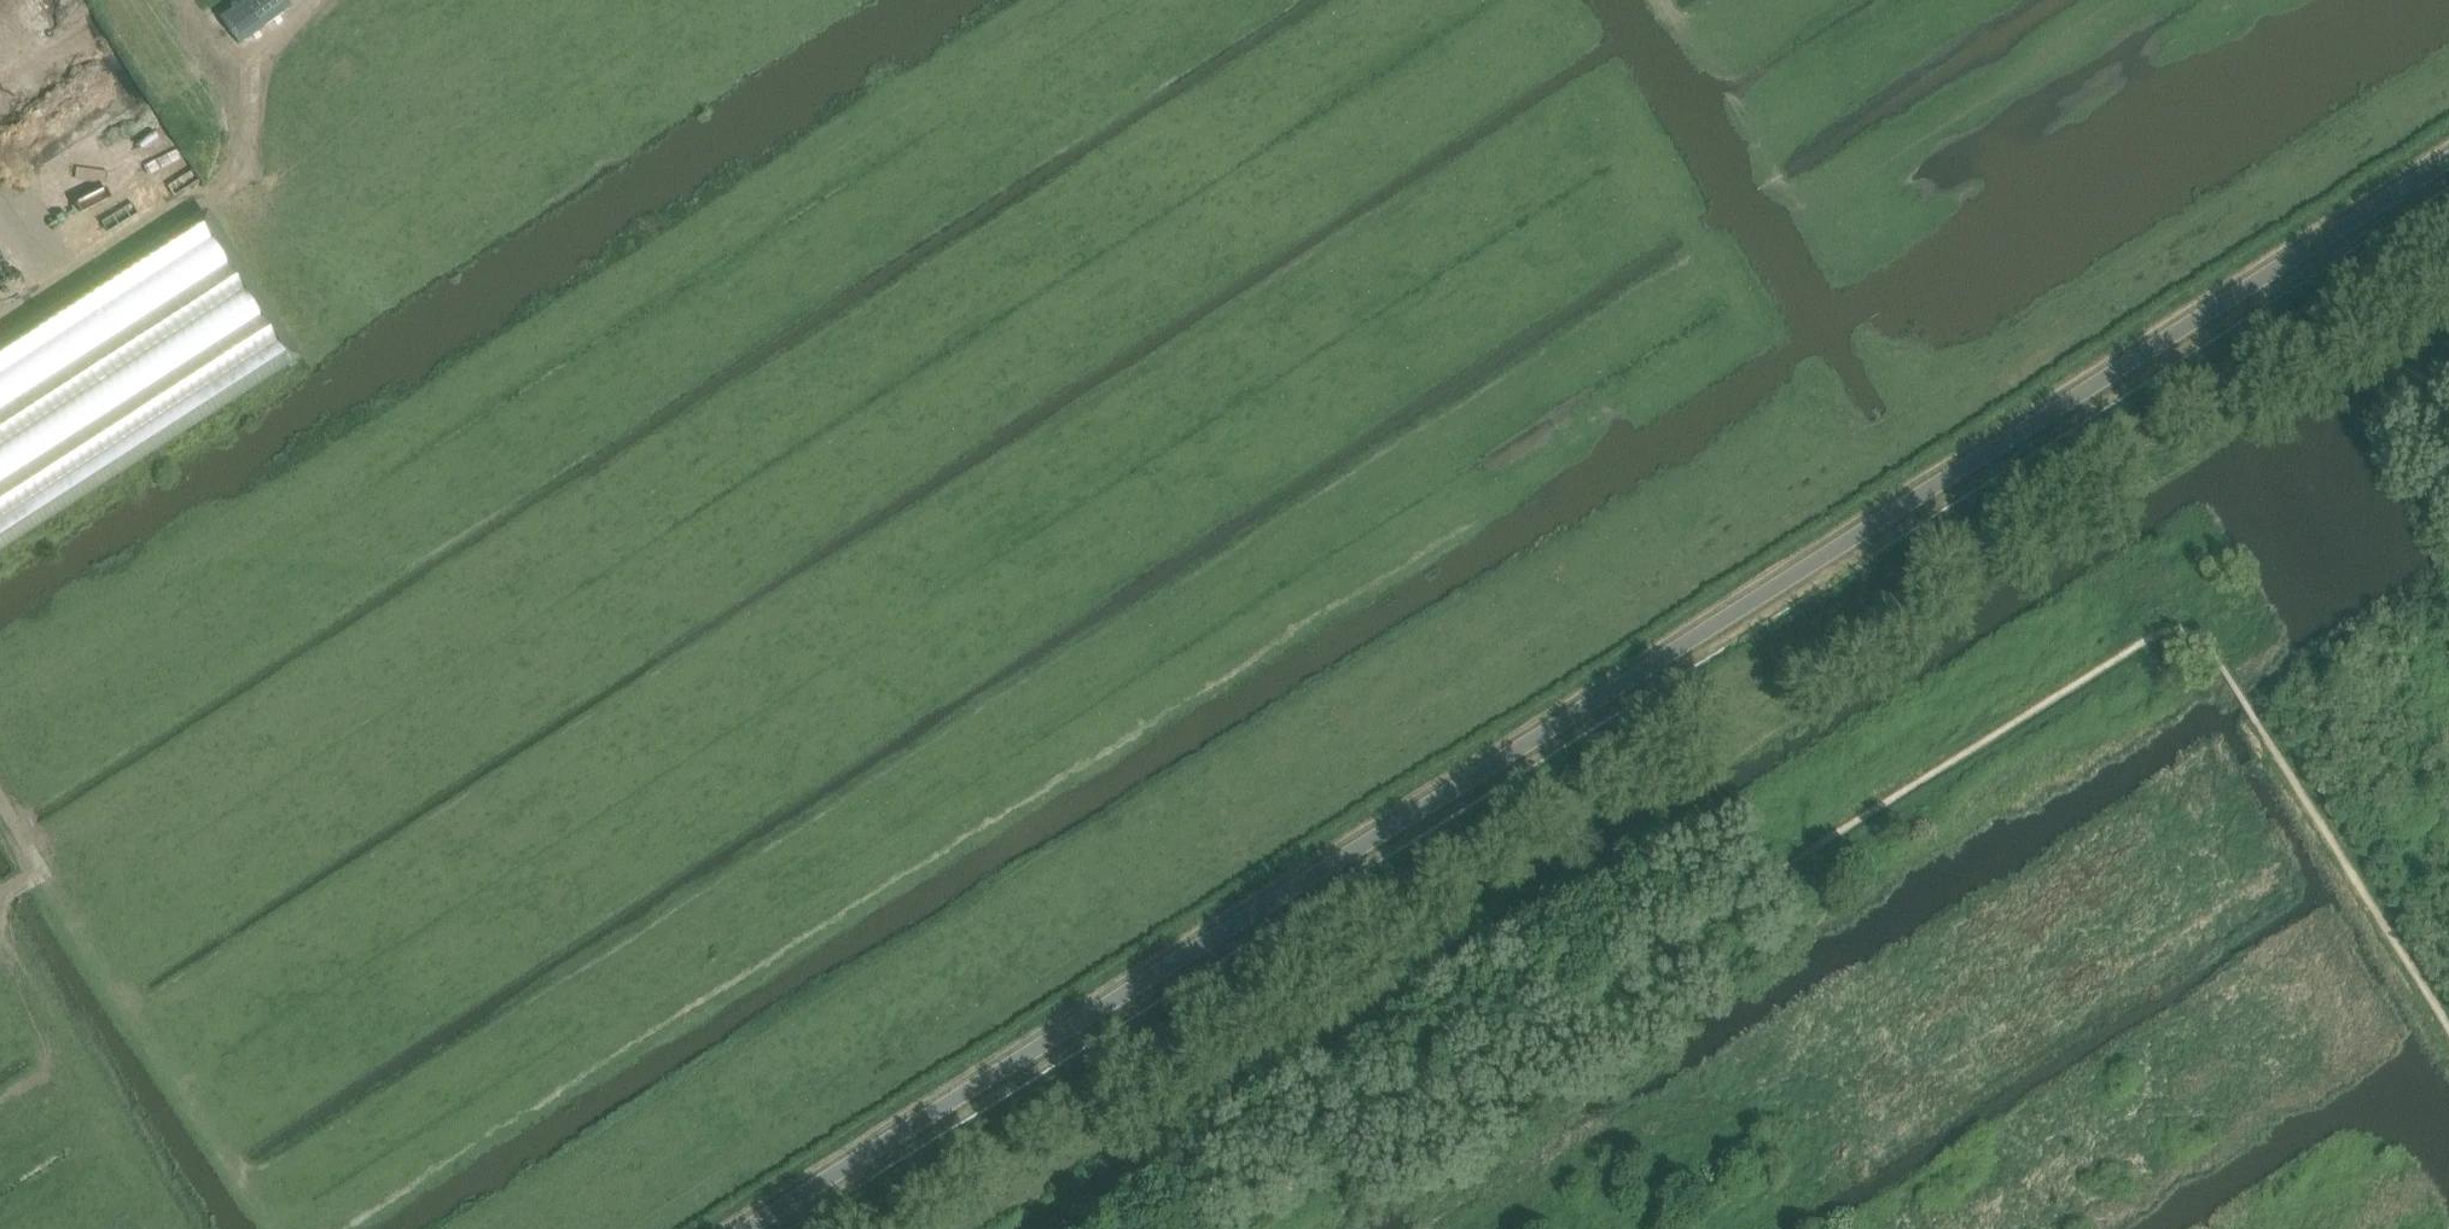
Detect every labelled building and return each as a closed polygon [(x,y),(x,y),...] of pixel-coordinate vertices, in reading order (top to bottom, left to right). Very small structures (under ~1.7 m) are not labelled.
[(0,367),(0,541),(289,355),(209,233),(0,367)]
